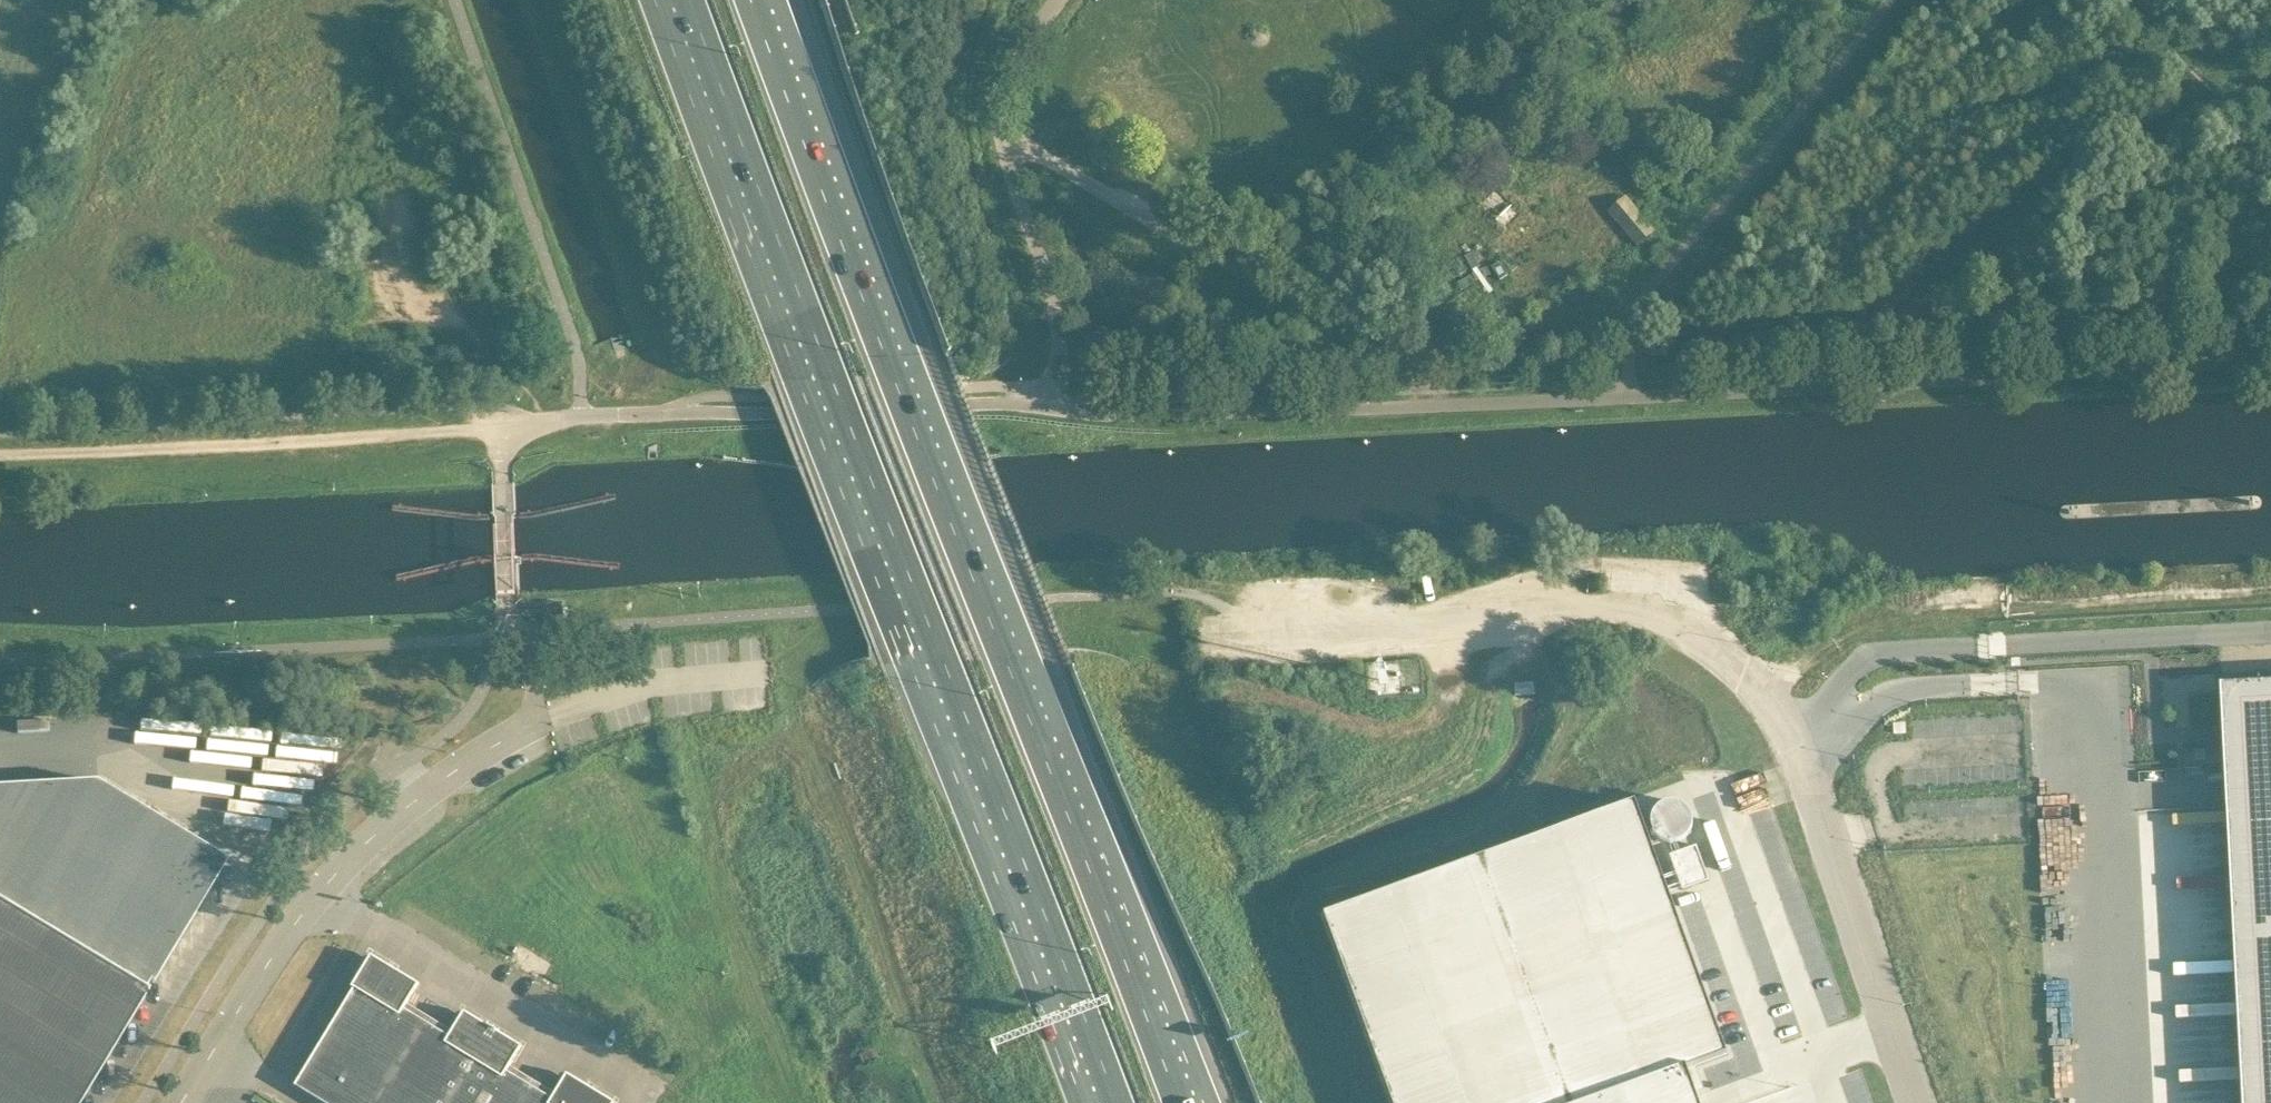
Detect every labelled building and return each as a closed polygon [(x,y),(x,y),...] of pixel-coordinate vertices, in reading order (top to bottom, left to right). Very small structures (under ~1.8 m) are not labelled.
[(1243,2),(1253,9),(1256,11),(1256,12),(1261,15),(1273,0),(1244,0),(1243,2)] [(1089,76),(1083,83),(1093,92),(1099,85),(1089,76)] [(1388,78),(1380,88),(1387,94),(1395,83),(1388,78)] [(1099,85),(1093,92),(1103,101),(1109,94),(1099,85)] [(1380,88),(1372,99),(1379,104),(1387,94),(1380,88)] [(1124,111),(1124,112),(1134,121),(1140,114),(1130,105),(1124,111)] [(1140,114),(1134,121),(1144,130),(1144,129),(1150,123),(1140,114)] [(1158,142),(1157,142),(1167,151),(1174,145),(1164,136),(1158,142)] [(1174,145),(1167,151),(1177,161),(1177,160),(1183,154),(1174,145)] [(1316,178),(1310,184),(1320,193),(1326,187),(1316,178)] [(1566,196),(1520,248),(1506,235),(1480,265),(1520,301),(1592,220),(1566,196)] [(1611,212),(1636,236),(1649,224),(1625,199),(1611,212)] [(550,616),(563,616),(563,602),(549,603),(550,616)] [(2220,684),(2220,689),(2222,688),(2244,1102),(2270,1102),(2270,681),(2220,684)] [(96,780),(0,785),(0,1102),(80,1102),(149,989),(146,987),(152,977),(155,979),(227,860),(96,780)] [(1325,915),(1394,1102),(1700,1102),(1696,1092),(1688,1069),(1697,1066),(1729,1054),(1637,801),(1325,915)] [(1697,845),(1670,855),(1683,890),(1710,880),(1697,845)] [(296,1085),(315,1097),(326,1102),(379,1102),(427,1023),(404,1010),(408,1004),(420,984),(373,955),(353,987),(355,988),(296,1085)] [(379,1102),(449,1102),(493,1031),(494,1029),(465,1011),(453,1031),(450,1037),(427,1023),(379,1102)] [(449,1102),(519,1102),(530,1086),(507,1072),(511,1066),(523,1046),(494,1029),(493,1031),(449,1102)] [(519,1102),(615,1102),(616,1102),(568,1074),(556,1093),(553,1099),(530,1086),(519,1102)]
